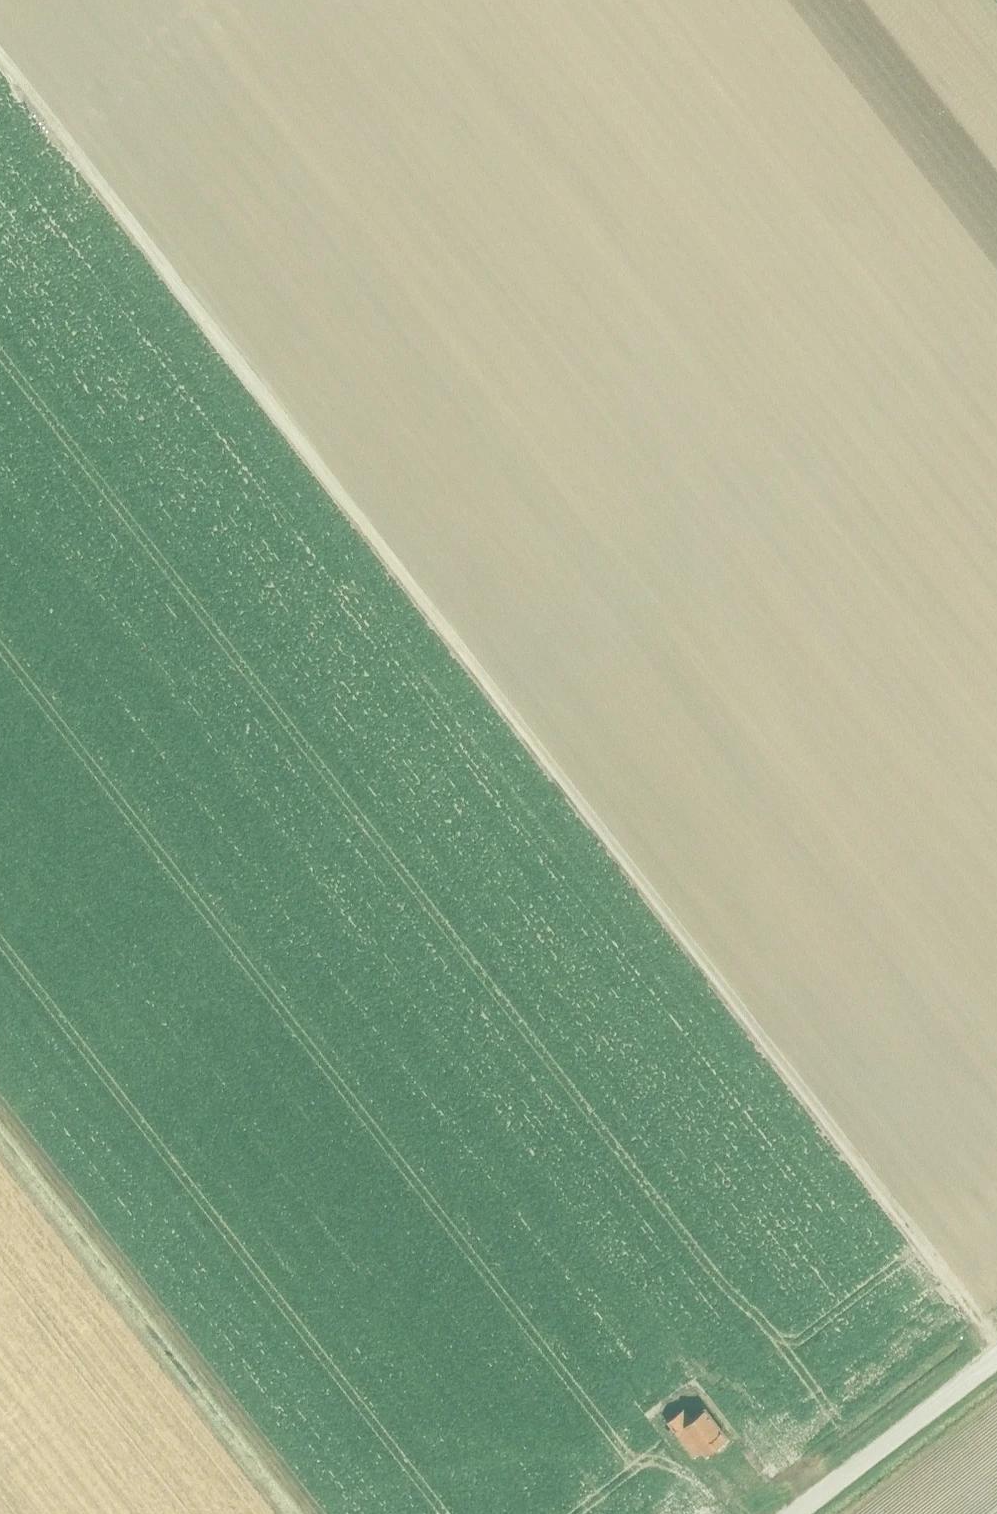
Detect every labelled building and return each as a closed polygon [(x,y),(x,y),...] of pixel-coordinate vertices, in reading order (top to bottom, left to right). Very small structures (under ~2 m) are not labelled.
[(708,1454),(729,1438),(706,1409),(693,1420),(685,1409),(669,1421),(696,1456),(704,1449),(708,1454)]
